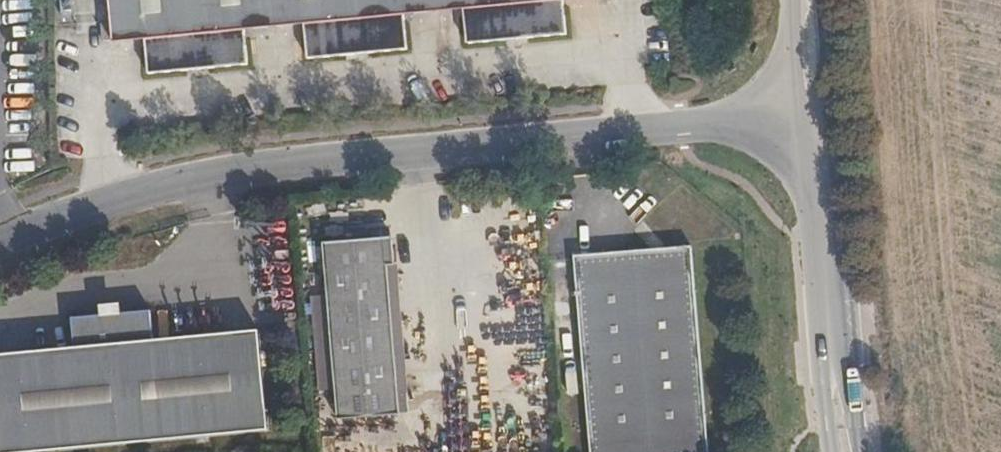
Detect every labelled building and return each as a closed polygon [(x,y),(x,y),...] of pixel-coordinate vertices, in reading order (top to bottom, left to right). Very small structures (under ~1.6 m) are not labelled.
[(108,21),(110,39),(110,41),(142,38),(145,73),(244,64),(242,29),(302,24),(305,59),(405,50),(403,15),(463,10),(465,43),(563,34),(561,1),(569,0),(106,0),(108,21)] [(110,39),(108,21),(98,22),(99,39),(110,39)] [(334,420),(399,415),(388,267),(394,267),(391,236),(321,242),(334,420)] [(690,246),(572,256),(587,451),(706,451),(690,246)] [(388,267),(399,415),(409,414),(402,325),(398,266),(394,267),(388,267)] [(0,354),(0,451),(22,451),(264,431),(255,332),(151,341),(147,311),(68,317),(71,348),(0,354)]
